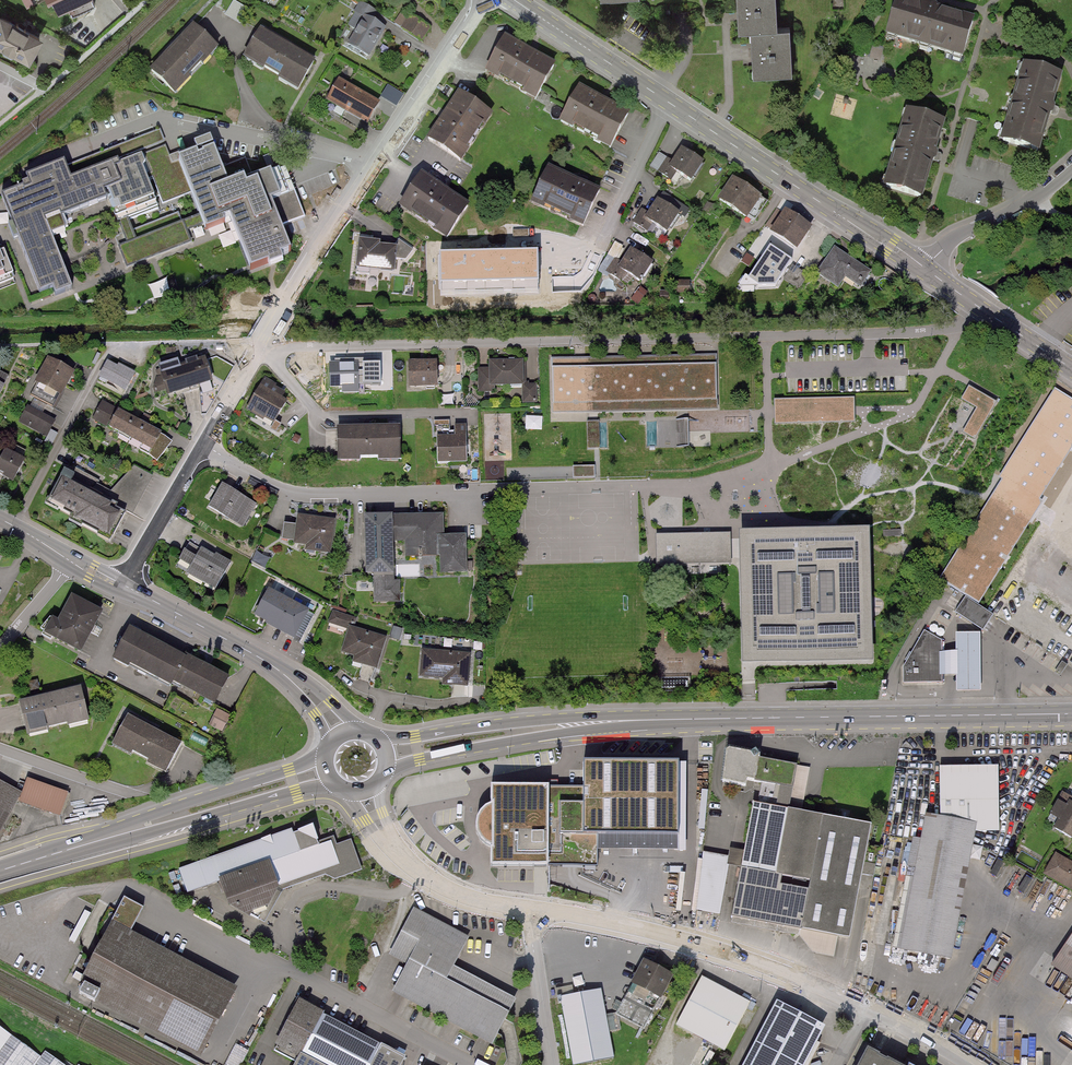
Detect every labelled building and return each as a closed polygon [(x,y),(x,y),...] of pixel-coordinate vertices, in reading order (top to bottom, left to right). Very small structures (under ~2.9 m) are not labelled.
[(95,2),(94,0),(54,0),(58,8),(68,4),(73,13),(95,2)] [(778,28),(777,0),(740,0),(741,30),(753,29),(778,28)] [(962,60),(973,22),(899,0),(896,0),(885,37),(962,60)] [(369,59),(383,30),(369,23),(374,12),(360,5),(349,27),(356,30),(347,48),(369,59)] [(0,11),(0,44),(30,60),(44,33),(0,11)] [(401,13),(395,24),(423,40),(429,30),(401,13)] [(150,68),(173,91),(213,51),(190,28),(150,68)] [(778,28),(753,29),(755,74),(792,73),(791,28),(778,28)] [(261,32),(245,59),(296,89),(312,62),(261,32)] [(538,96),(554,67),(504,40),(487,72),(526,93),(528,91),(538,96)] [(1022,64),(998,143),(1037,155),(1061,76),(1022,64)] [(336,82),(325,103),(365,124),(376,104),(336,82)] [(382,98),(398,106),(405,93),(388,85),(382,98)] [(610,149),(628,114),(580,89),(562,124),(610,149)] [(460,163),(490,117),(455,95),(426,141),(460,163)] [(901,114),(880,192),(921,203),(942,124),(901,114)] [(161,128),(28,178),(32,187),(2,198),(38,295),(52,290),(54,295),(68,289),(43,223),(110,198),(135,263),(192,242),(188,231),(199,227),(171,154),(161,128)] [(201,143),(171,154),(199,227),(201,233),(231,222),(249,269),(288,254),(270,207),(279,204),(266,172),(227,187),(213,150),(204,153),(201,143)] [(702,164),(681,149),(670,164),(666,161),(659,172),(670,180),(678,169),(692,179),(702,164)] [(548,168),(531,205),(582,229),(600,192),(548,168)] [(421,175),(398,208),(445,239),(467,206),(421,175)] [(759,199),(731,181),(718,202),(746,219),(759,199)] [(677,214),(656,199),(646,214),(641,211),(634,222),(646,230),(653,219),(667,229),(677,214)] [(808,229),(783,213),(769,235),(794,251),(808,229)] [(358,242),(356,268),(391,272),(393,249),(377,247),(378,244),(358,242)] [(870,273),(834,249),(816,275),(836,288),(843,277),(859,288),(870,273)] [(651,265),(630,250),(620,264),(616,261),(608,272),(620,280),(627,270),(641,279),(651,265)] [(440,292),(538,290),(538,254),(439,256),(440,292)] [(808,276),(793,266),(784,281),(799,290),(808,276)] [(167,279),(151,284),(156,300),(172,295),(167,279)] [(690,281),(672,281),(672,293),(690,293),(690,281)] [(719,355),(551,359),(553,414),(720,409),(719,355)] [(55,409),(75,372),(47,357),(34,382),(37,383),(30,395),(35,398),(47,404),(55,409)] [(166,389),(168,396),(213,381),(206,357),(198,359),(197,357),(185,361),(185,363),(180,365),(178,358),(158,366),(159,369),(156,370),(158,377),(156,377),(156,380),(153,389),(154,393),(166,389)] [(335,364),(330,364),(331,386),(343,386),(343,391),(358,391),(358,385),(380,384),(380,363),(346,364),(346,359),(335,360),(335,364)] [(107,360),(98,377),(125,391),(135,373),(118,364),(117,366),(107,360)] [(522,362),(489,362),(489,371),(479,371),(480,395),(492,394),(492,388),(522,387),(523,404),(537,404),(537,385),(522,385),(522,362)] [(435,364),(407,365),(407,390),(435,390),(435,364)] [(9,376),(0,371),(0,394),(9,376)] [(248,409),(272,424),(285,403),(280,400),(284,394),(264,382),(248,409)] [(962,432),(974,439),(995,402),(969,388),(961,401),(975,409),(962,432)] [(47,404),(35,398),(30,407),(42,414),(47,404)] [(854,398),(774,400),(775,425),(854,422),(854,398)] [(107,429),(117,412),(101,404),(92,421),(107,429)] [(27,406),(18,423),(47,437),(55,421),(42,414),(30,407),(27,406)] [(117,412),(107,429),(129,441),(138,424),(117,412)] [(607,447),(608,421),(589,420),(588,446),(607,447)] [(160,435),(138,424),(129,441),(151,453),(149,457),(156,464),(170,443),(160,435)] [(689,428),(690,444),(712,443),(711,427),(689,428)] [(438,439),(438,464),(465,464),(465,428),(454,428),(454,439),(438,439)] [(397,430),(336,431),(337,464),(357,463),(357,460),(376,459),(376,463),(398,463),(397,430)] [(0,459),(0,473),(4,475),(3,478),(13,483),(25,461),(4,450),(0,459)] [(69,519),(67,523),(107,544),(125,511),(131,515),(151,478),(136,470),(110,493),(73,473),(68,482),(60,478),(45,506),(69,519)] [(257,504),(223,483),(208,507),(243,528),(257,504)] [(444,513),(364,514),(365,576),(373,576),(374,602),(400,602),(400,580),(394,580),(394,542),(404,541),(405,557),(440,556),(440,574),(468,573),(467,534),(445,534),(444,513)] [(336,519),(297,514),(296,525),(284,523),(282,540),(294,541),(293,544),(305,546),(305,551),(331,555),(336,519)] [(869,529),(739,533),(743,666),(873,662),(869,529)] [(730,533),(656,534),(657,564),(731,563),(730,533)] [(196,556),(185,549),(179,559),(190,566),(186,573),(215,590),(232,562),(216,553),(215,555),(201,547),(196,556)] [(266,566),(269,560),(257,554),(254,560),(266,566)] [(269,588),(254,616),(266,622),(265,624),(295,640),(311,610),(269,588)] [(81,654),(103,611),(71,595),(58,621),(52,618),(43,634),(81,654)] [(955,612),(981,629),(991,614),(964,597),(955,612)] [(358,618),(332,610),(329,623),(349,629),(341,652),(355,656),(353,662),(377,670),(387,636),(356,627),(358,618)] [(129,627),(112,660),(128,668),(129,666),(171,688),(174,683),(188,658),(129,627)] [(939,641),(923,631),(904,666),(904,682),(940,682),(940,674),(954,674),(955,691),(980,691),(979,633),(954,634),(955,653),(940,653),(939,641)] [(422,651),(420,676),(443,678),(442,685),(467,687),(469,655),(422,651)] [(188,658),(174,683),(214,704),(229,677),(188,656),(188,658)] [(1068,664),(1062,660),(1054,671),(1060,674),(1068,664)] [(661,687),(688,687),(688,676),(661,675),(661,687)] [(19,701),(27,736),(50,731),(49,728),(67,724),(68,726),(90,721),(81,687),(19,701)] [(218,711),(211,724),(223,731),(230,717),(218,711)] [(183,744),(128,715),(112,745),(132,756),(133,753),(148,760),(146,764),(166,775),(183,744)] [(847,939),(868,825),(788,811),(796,766),(724,753),(719,781),(744,785),(745,780),(779,786),(775,808),(750,804),(729,918),(847,939)] [(597,868),(597,836),(678,835),(678,763),(583,763),(583,786),(553,786),(491,786),(491,805),(488,806),(483,809),(480,812),(478,816),(476,819),(475,823),(475,828),(476,834),(480,841),(485,845),(491,848),(491,867),(541,868),(597,868)] [(996,767),(939,768),(940,820),(917,815),(893,949),(949,959),(973,829),(998,829),(996,767)] [(28,779),(19,802),(60,816),(68,793),(28,779)] [(22,793),(0,781),(0,833),(22,793)] [(1069,801),(1067,806),(1058,801),(1050,815),(1059,820),(1054,828),(1071,839),(1071,803),(1069,801)] [(309,824),(179,869),(186,890),(219,879),(227,904),(262,920),(278,889),(325,873),(334,879),(361,869),(350,839),(335,844),(333,837),(316,843),(309,824)] [(729,857),(703,852),(697,911),(720,916),(729,857)] [(1056,853),(1043,875),(1071,891),(1071,863),(1056,853)] [(201,1058),(238,988),(131,932),(144,908),(124,897),(75,992),(201,1058)] [(391,991),(490,1044),(514,998),(452,965),(466,937),(412,908),(388,954),(406,964),(391,991)] [(1051,968),(1071,982),(1071,936),(1051,968)] [(644,1029),(671,975),(641,960),(614,1014),(644,1029)] [(724,1050),(749,1002),(700,977),(675,1025),(724,1050)] [(561,995),(573,1064),(578,1064),(614,1059),(602,988),(561,995)] [(404,1057),(297,1000),(279,1034),(303,1047),(293,1064),(400,1064),(404,1057)] [(821,1027),(772,1002),(740,1064),(801,1064),(821,1027)] [(45,1052),(40,1058),(0,1029),(0,1064),(63,1064),(45,1052)] [(865,1048),(856,1064),(898,1064),(865,1048)]
